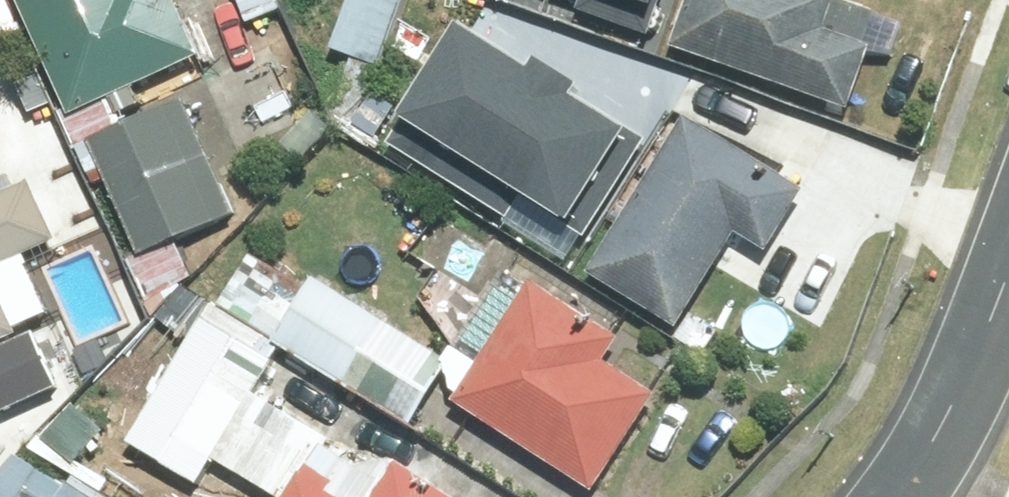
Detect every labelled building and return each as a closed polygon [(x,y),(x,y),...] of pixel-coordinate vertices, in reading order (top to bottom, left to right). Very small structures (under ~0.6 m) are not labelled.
[(79,114),(207,56),(182,0),(27,0),(79,114)] [(337,44),(398,64),(418,0),(351,0),(337,44)] [(657,24),(666,0),(587,0),(657,24)] [(676,33),(855,91),(872,40),(831,27),(840,0),(686,0),(676,33)] [(470,22),(397,135),(569,243),(645,124),(591,90),(597,81),(551,52),(541,67),(470,22)] [(117,182),(145,252),(246,212),(198,94),(135,119),(130,106),(80,126),(105,187),(117,182)] [(691,111),(595,263),(685,319),(749,218),(774,233),(806,184),(691,111)] [(69,319),(48,270),(83,255),(47,172),(15,186),(0,150),(0,349),(69,319)] [(275,387),(301,346),(421,420),(458,361),(318,274),(313,283),(253,247),(146,417),(275,496),(453,496),(275,387)] [(538,273),(461,394),(599,481),(661,384),(615,355),(630,331),(538,273)] [(0,472),(0,496),(112,496),(24,437),(0,472)]
